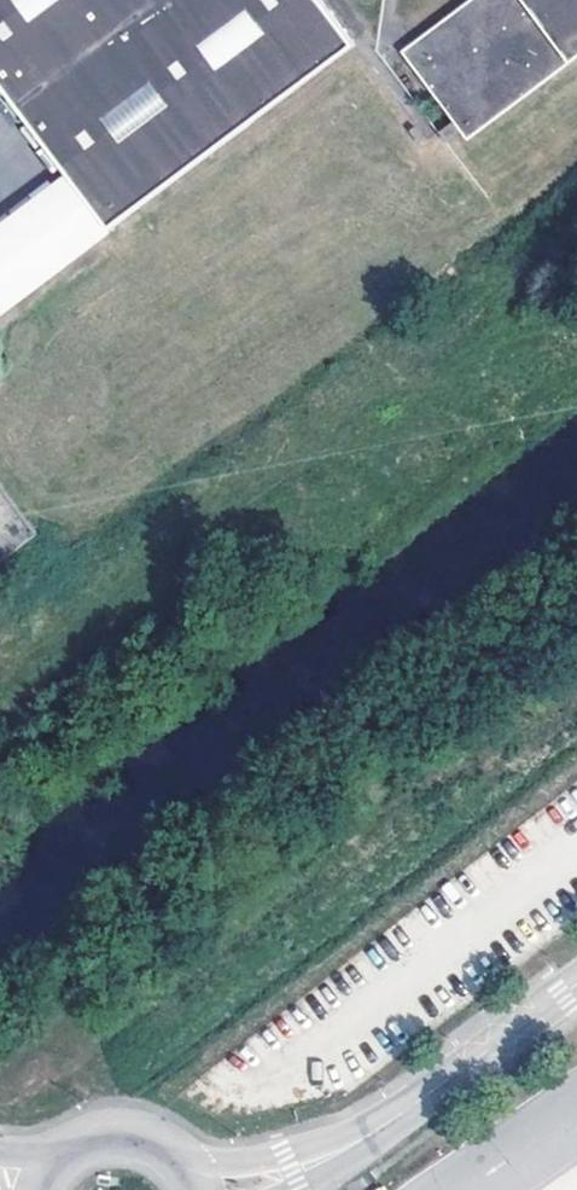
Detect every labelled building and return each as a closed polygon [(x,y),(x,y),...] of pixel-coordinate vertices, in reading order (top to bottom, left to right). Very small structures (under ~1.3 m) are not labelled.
[(318,0),(0,0),(0,79),(66,168),(112,230),(356,51),(318,0)] [(399,57),(469,147),(576,66),(576,0),(474,0),(399,57)] [(66,168),(0,216),(0,313),(112,230),(66,168)]
